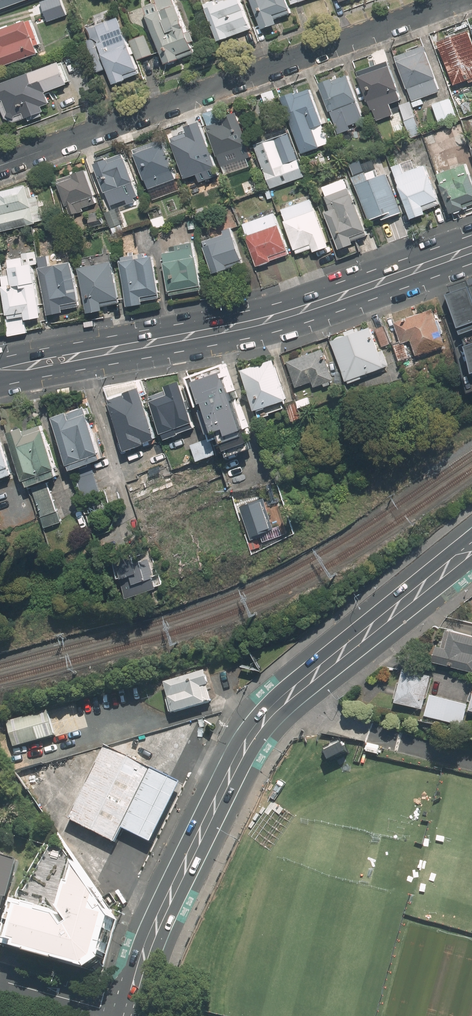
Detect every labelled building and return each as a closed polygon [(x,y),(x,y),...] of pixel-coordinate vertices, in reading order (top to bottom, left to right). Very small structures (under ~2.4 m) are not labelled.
[(31,0),(0,0),(0,11),(31,0)] [(42,6),(48,25),(74,15),(68,0),(57,0),(42,6)] [(204,6),(217,43),(249,32),(238,0),(219,7),(217,2),(204,6)] [(260,31),(275,25),(273,20),(290,14),(285,0),(249,0),(260,31)] [(172,10),(169,2),(145,10),(148,19),(147,19),(164,67),(190,57),(188,53),(192,51),(176,8),(172,10)] [(143,75),(122,19),(101,26),(104,36),(87,42),(99,73),(111,69),(117,87),(130,82),(129,80),(143,75)] [(0,33),(0,69),(39,55),(36,47),(40,45),(32,22),(0,33)] [(471,34),(440,45),(455,87),(470,81),(471,84),(471,37),(471,34)] [(146,37),(131,42),(138,61),(152,55),(146,37)] [(424,49),(397,59),(413,103),(441,92),(424,49)] [(390,68),(388,63),(359,74),(361,79),(360,79),(369,103),(370,103),(373,111),(374,111),(377,121),(394,115),(390,105),(402,101),(399,92),(391,68),(390,68)] [(46,95),(69,87),(61,64),(0,86),(0,104),(6,120),(15,125),(45,114),(43,109),(50,106),(46,95)] [(359,103),(350,77),(333,83),(333,82),(321,86),(331,113),(332,113),(337,126),(347,123),(357,123),(363,117),(358,103),(359,103)] [(296,95),(283,100),(303,154),(319,148),(313,130),(324,126),(311,92),(296,97),(296,95)] [(273,93),(263,97),(267,108),(277,105),(273,93)] [(421,100),(411,104),(413,109),(423,105),(421,100)] [(450,100),(434,106),(440,124),(457,118),(450,100)] [(419,130),(409,104),(401,107),(406,121),(404,122),(409,134),(419,130)] [(221,126),(216,112),(204,117),(209,130),(208,130),(219,160),(220,160),(226,177),(250,168),(248,161),(254,159),(250,149),(251,148),(240,117),(225,122),(225,124),(221,126)] [(204,191),(214,187),(211,180),(219,176),(216,170),(217,170),(202,125),(187,130),(189,135),(172,141),(186,181),(187,180),(189,188),(201,183),(204,191)] [(305,176),(287,128),(267,135),(269,141),(256,146),(272,188),(305,176)] [(164,147),(162,142),(135,152),(137,157),(136,157),(145,182),(146,182),(153,201),(181,191),(174,172),(165,146),(164,147)] [(125,161),(123,157),(108,162),(107,159),(96,163),(97,166),(95,167),(105,195),(107,194),(113,211),(140,202),(134,184),(135,184),(126,160),(125,161)] [(468,166),(439,177),(443,187),(442,188),(452,215),(471,208),(471,177),(468,166)] [(393,170),(412,220),(426,215),(425,212),(441,206),(427,168),(407,175),(404,167),(393,170)] [(376,171),(353,179),(369,222),(382,217),(384,222),(404,215),(389,175),(379,179),(376,171)] [(96,196),(87,172),(59,182),(71,215),(84,211),(83,209),(97,204),(94,197),(96,196)] [(27,188),(0,194),(1,200),(0,200),(0,233),(35,224),(35,223),(44,221),(38,196),(32,197),(30,189),(27,190),(27,188)] [(333,213),(327,215),(340,252),(354,247),(353,243),(369,238),(352,190),(328,199),(333,213)] [(315,213),(311,201),(283,211),(287,223),(286,224),(298,255),(314,249),(315,254),(330,249),(316,212),(315,213)] [(279,227),(275,215),(244,226),(248,238),(247,239),(258,268),(272,263),(291,256),(280,227),(279,227)] [(104,224),(101,216),(90,221),(93,228),(104,224)] [(228,271),(244,265),(231,230),(225,232),(227,237),(206,244),(207,249),(206,250),(215,276),(228,272),(228,271)] [(194,250),(193,245),(171,249),(172,254),(164,255),(166,265),(165,265),(169,293),(171,294),(171,297),(202,292),(201,288),(202,288),(197,260),(196,260),(195,250),(194,250)] [(10,335),(25,333),(24,323),(43,320),(33,266),(37,265),(36,254),(22,256),(23,262),(11,263),(12,271),(11,271),(11,277),(3,278),(10,335)] [(146,261),(145,254),(123,258),(124,264),(122,265),(130,309),(145,306),(145,302),(161,299),(161,296),(155,259),(146,261)] [(51,269),(49,258),(41,259),(43,270),(41,270),(50,318),(65,315),(64,311),(81,308),(73,265),(51,269)] [(121,305),(113,264),(81,270),(89,315),(105,313),(104,308),(121,305)] [(471,339),(471,294),(471,293),(441,304),(453,337),(454,336),(457,344),(471,339)] [(438,319),(434,308),(396,322),(402,340),(395,343),(400,359),(410,356),(405,342),(413,339),(418,354),(447,344),(443,333),(445,332),(440,318),(438,319)] [(391,343),(386,326),(377,329),(383,345),(391,343)] [(372,327),(333,341),(347,380),(386,366),(372,327)] [(323,348),(288,361),(297,386),(313,380),(315,386),(334,379),(323,348)] [(271,414),(269,406),(289,399),(275,359),(243,370),(257,410),(259,409),(262,417),(271,414)] [(211,438),(212,440),(249,426),(235,388),(231,389),(222,364),(188,376),(211,438)] [(403,378),(401,372),(393,375),(396,380),(403,378)] [(137,388),(134,381),(105,386),(110,400),(109,400),(127,450),(139,445),(146,463),(162,457),(155,440),(149,442),(149,440),(158,437),(140,387),(137,388)] [(166,438),(197,428),(194,421),(195,421),(180,381),(165,386),(167,390),(150,396),(152,400),(151,400),(162,432),(163,432),(166,438)] [(304,417),(298,401),(288,404),(294,421),(304,417)] [(102,491),(92,462),(103,458),(101,452),(102,452),(85,405),(54,416),(71,463),(72,463),(74,468),(76,468),(80,478),(78,478),(85,497),(102,491)] [(59,467),(43,425),(27,431),(25,427),(10,432),(27,479),(28,478),(31,484),(60,474),(58,468),(59,467)] [(12,474),(10,466),(11,466),(0,435),(0,479),(12,474)] [(216,454),(212,440),(211,438),(192,445),(197,460),(216,454)] [(236,443),(224,447),(228,459),(240,455),(236,443)] [(47,483),(32,488),(42,516),(57,510),(47,483)] [(263,499),(241,507),(252,537),(275,529),(263,499)] [(280,531),(272,534),(275,542),(283,539),(280,531)] [(258,539),(251,542),(253,549),(261,547),(258,539)] [(121,579),(127,597),(159,586),(149,558),(137,563),(134,556),(117,561),(124,578),(121,579)] [(436,659),(471,669),(471,634),(449,627),(444,645),(440,644),(436,659)] [(405,664),(397,696),(426,703),(433,670),(405,664)] [(206,671),(165,683),(174,714),(212,703),(208,686),(210,686),(206,671)] [(431,694),(426,712),(462,722),(467,704),(431,694)] [(48,711),(9,723),(16,748),(56,737),(48,711)] [(368,749),(380,751),(382,744),(370,741),(368,749)] [(152,843),(182,784),(107,747),(70,821),(117,844),(124,829),(152,843)] [(51,786),(45,764),(17,772),(30,791),(51,786)] [(1,926),(17,862),(0,858),(0,926),(1,926)] [(1,948),(90,972),(100,964),(111,922),(75,864),(61,916),(13,903),(1,948)]
